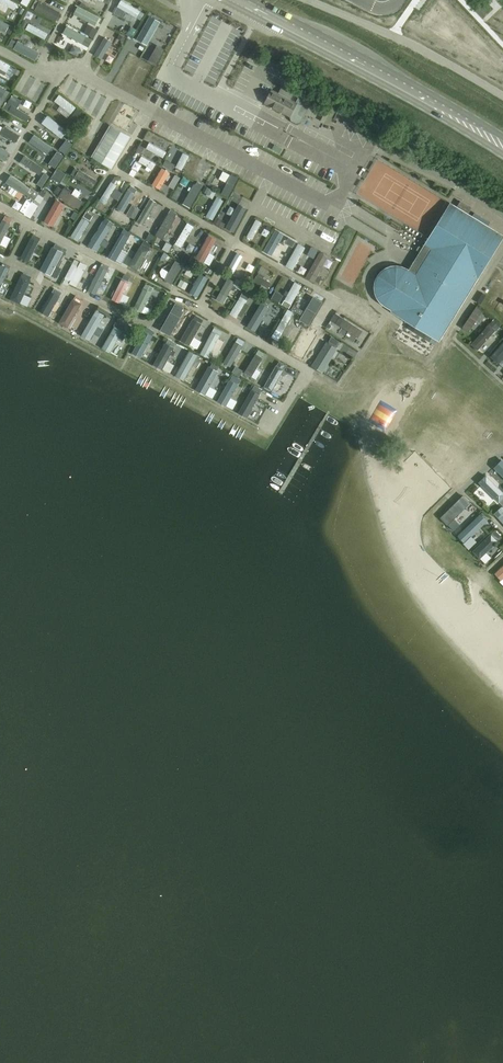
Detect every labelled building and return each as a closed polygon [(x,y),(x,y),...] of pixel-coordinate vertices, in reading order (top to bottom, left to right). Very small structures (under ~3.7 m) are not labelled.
[(11,0),(0,0),(0,2),(5,4),(3,8),(7,10),(9,6),(14,9),(17,3),(11,0)] [(60,11),(40,0),(39,1),(37,0),(35,0),(31,7),(35,9),(35,10),(55,21),(60,11)] [(122,0),(121,0),(117,6),(140,19),(144,13),(140,11),(140,10),(122,0)] [(76,6),(73,12),(70,18),(76,22),(80,15),(81,16),(79,19),(89,23),(90,21),(97,24),(97,23),(100,17),(76,6)] [(123,23),(125,16),(116,13),(114,19),(123,23)] [(0,19),(0,29),(5,32),(6,31),(10,34),(14,27),(9,24),(10,24),(0,19)] [(49,36),(53,29),(32,19),(29,25),(49,36)] [(155,19),(142,42),(149,46),(162,23),(155,19)] [(24,20),(20,26),(25,29),(29,22),(24,20)] [(86,36),(67,25),(63,33),(82,43),(86,36)] [(88,26),(85,32),(94,37),(97,31),(88,26)] [(88,37),(84,44),(88,46),(92,39),(88,37)] [(104,39),(95,55),(101,58),(111,43),(104,39)] [(38,52),(20,42),(16,49),(34,59),(38,52)] [(140,57),(133,53),(123,74),(129,77),(140,57)] [(153,55),(150,60),(156,64),(159,58),(153,55)] [(0,59),(0,72),(3,74),(5,71),(7,72),(10,65),(0,59)] [(137,80),(155,89),(166,69),(148,60),(137,80)] [(261,75),(262,71),(252,67),(250,71),(261,75)] [(41,100),(45,93),(31,85),(27,92),(41,100)] [(302,90),(295,102),(290,99),(293,94),(288,92),(281,88),(278,93),(272,89),(265,102),(290,115),(292,120),(296,122),(301,121),(312,101),(305,97),(307,93),(302,90)] [(76,107),(59,94),(54,100),(71,113),(76,107)] [(27,122),(31,115),(12,104),(11,105),(7,102),(4,108),(8,110),(27,122)] [(333,112),(345,118),(348,111),(336,106),(333,112)] [(77,109),(72,116),(79,121),(84,115),(77,109)] [(41,122),(61,137),(62,137),(64,134),(67,130),(48,115),(47,116),(45,116),(42,119),(43,121),(41,122)] [(4,126),(0,132),(16,141),(20,135),(4,126)] [(123,139),(111,131),(113,127),(111,126),(93,156),(112,168),(130,137),(126,135),(123,139)] [(73,133),(68,138),(72,141),(76,136),(73,133)] [(53,147),(34,134),(29,142),(47,155),(53,147)] [(166,151),(149,142),(146,148),(163,157),(166,151)] [(55,156),(61,160),(64,155),(58,152),(55,156)] [(189,155),(183,152),(176,166),(182,169),(189,155)] [(56,171),(51,167),(50,168),(28,153),(25,158),(47,174),(48,172),(53,176),(56,171)] [(156,163),(141,155),(138,161),(147,166),(145,169),(150,171),(152,168),(153,169),(156,163)] [(208,176),(215,164),(202,158),(196,170),(208,176)] [(93,187),(97,180),(79,169),(75,167),(71,173),(75,176),(93,187)] [(170,172),(162,167),(152,183),(160,188),(170,172)] [(38,182),(19,169),(15,175),(34,188),(38,182)] [(238,177),(231,174),(221,193),(228,197),(238,177)] [(245,176),(240,186),(256,193),(261,183),(245,176)] [(103,195),(108,198),(120,180),(115,177),(103,195)] [(183,203),(190,207),(203,184),(197,181),(195,184),(194,183),(183,203)] [(207,190),(215,195),(220,187),(212,182),(207,190)] [(23,195),(6,184),(3,190),(20,200),(23,195)] [(79,208),(84,201),(70,192),(72,190),(65,185),(63,189),(57,185),(54,191),(59,195),(58,195),(79,208)] [(128,189),(120,203),(117,208),(124,212),(135,193),(137,188),(131,185),(128,189)] [(282,195),(276,206),(288,212),(294,201),(282,195)] [(212,219),(223,200),(217,196),(206,215),(212,219)] [(157,202),(150,198),(137,221),(143,225),(157,202)] [(56,199),(44,221),(53,226),(65,204),(56,199)] [(137,199),(132,207),(141,212),(145,205),(137,199)] [(161,199),(157,207),(163,210),(167,202),(161,199)] [(469,213),(472,208),(461,201),(458,206),(469,213)] [(247,208),(238,203),(226,227),(234,232),(247,208)] [(378,275),(376,278),(377,278),(376,281),(375,283),(375,285),(375,288),(375,290),(376,293),(377,295),(378,297),(379,300),(381,302),(383,303),(385,305),(389,307),(404,316),(410,320),(410,319),(429,331),(437,318),(438,318),(451,296),(455,298),(457,295),(463,299),(502,236),(456,207),(450,217),(441,232),(435,229),(415,261),(413,260),(411,264),(413,265),(410,270),(407,269),(405,268),(403,267),(401,266),(399,266),(396,266),(394,266),(392,266),(390,267),(388,267),(387,268),(385,269),(385,268),(383,270),(381,271),(379,273),(378,275)] [(171,208),(155,234),(162,239),(170,227),(172,224),(176,217),(175,216),(177,213),(171,208)] [(84,216),(90,220),(93,216),(87,211),(84,216)] [(11,223),(10,223),(12,218),(5,215),(3,219),(0,224),(0,244),(11,223)] [(89,221),(82,217),(71,236),(78,240),(89,221)] [(256,219),(247,236),(252,238),(261,222),(256,219)] [(100,245),(99,244),(110,226),(102,221),(87,244),(96,250),(100,245)] [(194,226),(188,222),(175,243),(181,247),(194,226)] [(282,233),(275,229),(266,246),(273,250),(282,233)] [(128,246),(134,249),(142,233),(135,230),(128,246)] [(31,237),(22,257),(29,261),(39,241),(40,237),(34,234),(31,237)] [(195,259),(203,263),(216,239),(208,234),(195,259)] [(126,239),(119,235),(109,253),(116,256),(126,239)] [(147,248),(154,242),(148,236),(142,243),(147,248)] [(295,241),(289,238),(286,243),(292,247),(295,241)] [(329,238),(327,243),(337,246),(339,241),(329,238)] [(360,276),(376,245),(368,241),(364,248),(360,246),(348,269),(360,276)] [(298,243),(286,265),(293,269),(305,247),(298,243)] [(129,265),(137,270),(149,250),(148,249),(141,245),(129,265)] [(311,246),(308,251),(315,255),(318,249),(311,246)] [(186,256),(192,259),(195,251),(189,248),(186,256)] [(44,271),(59,275),(61,267),(56,266),(60,251),(51,249),(44,271)] [(228,269),(230,271),(233,273),(243,256),(237,252),(228,268),(228,269)] [(76,255),(67,278),(85,284),(93,261),(76,255)] [(325,280),(335,262),(329,258),(319,276),(325,280)] [(183,264),(176,260),(164,279),(172,283),(183,264)] [(305,261),(301,267),(308,271),(312,265),(305,261)] [(10,268),(9,268),(10,266),(3,262),(2,264),(1,264),(0,267),(0,288),(10,268)] [(261,270),(268,274),(270,270),(279,276),(282,271),(266,262),(261,270)] [(93,293),(100,281),(101,278),(105,270),(104,270),(107,266),(100,263),(98,267),(87,289),(93,293)] [(10,298),(20,303),(20,302),(24,294),(31,279),(30,279),(31,276),(23,272),(22,275),(21,274),(10,298)] [(188,285),(195,276),(189,272),(182,280),(188,285)] [(252,278),(249,283),(258,289),(261,284),(268,288),(271,283),(263,278),(264,276),(258,272),(254,279),(252,278)] [(200,274),(190,293),(198,297),(208,278),(200,274)] [(216,298),(223,302),(227,295),(227,296),(231,289),(233,290),(235,289),(236,286),(234,285),(235,281),(228,277),(216,298)] [(113,298),(120,301),(128,283),(121,280),(113,298)] [(282,304),(289,308),(302,285),(295,281),(282,304)] [(134,308),(142,312),(154,288),(146,284),(134,308)] [(26,290),(22,300),(30,304),(34,294),(26,290)] [(46,315),(57,296),(50,292),(39,311),(46,315)] [(236,318),(249,296),(242,292),(230,313),(236,318)] [(82,298),(76,295),(74,298),(73,298),(59,322),(67,327),(81,303),(80,302),(82,298)] [(261,303),(267,306),(271,299),(265,296),(261,303)] [(275,320),(281,302),(273,300),(267,317),(275,320)] [(167,326),(176,330),(185,307),(175,303),(167,326)] [(247,325),(254,329),(255,329),(259,322),(262,317),(264,313),(267,308),(260,304),(247,325)] [(477,305),(463,327),(469,332),(484,310),(477,305)] [(89,340),(90,340),(98,326),(102,328),(105,324),(101,321),(105,314),(96,309),(81,335),(81,337),(89,341),(89,340)] [(276,329),(282,332),(291,317),(285,313),(276,329)] [(357,337),(362,330),(336,313),(331,320),(357,337)] [(180,340),(189,345),(202,323),(201,323),(203,319),(196,315),(194,318),(193,318),(180,340)] [(492,320),(471,344),(477,350),(495,330),(495,329),(498,325),(492,320)] [(113,326),(114,326),(103,347),(111,351),(118,339),(122,341),(125,337),(120,335),(125,327),(116,321),(113,326)] [(310,330),(300,346),(307,351),(317,335),(317,334),(320,330),(313,326),(310,330)] [(146,327),(132,353),(141,357),(155,331),(146,327)] [(200,353),(209,358),(212,352),(211,351),(222,331),(214,327),(200,353)] [(176,343),(168,339),(154,364),(162,369),(170,354),(173,355),(176,351),(173,350),(174,347),(176,343)] [(236,341),(224,362),(231,366),(243,345),(242,345),(236,341)] [(502,358),(502,341),(490,356),(498,363),(502,358)] [(312,365),(319,369),(322,369),(325,364),(325,362),(330,354),(332,355),(336,348),(327,342),(312,365)] [(258,349),(244,372),(251,376),(252,376),(256,368),(263,357),(262,357),(264,352),(258,349)] [(198,355),(189,350),(175,375),(184,380),(198,355)] [(198,386),(204,389),(218,365),(211,361),(198,386)] [(276,364),(264,386),(272,391),(284,369),(284,368),(286,364),(279,361),(277,365),(276,364)] [(230,379),(218,401),(226,406),(238,384),(241,379),(233,375),(230,379)] [(212,381),(208,389),(216,393),(220,386),(212,381)] [(251,390),(239,412),(247,417),(260,394),(262,389),(255,385),(254,386),(251,390)] [(206,414),(215,418),(219,409),(210,405),(206,414)] [(230,427),(239,430),(242,422),(233,419),(230,427)] [(502,459),(494,467),(502,476),(502,459)] [(486,474),(478,482),(499,502),(499,501),(502,505),(502,491),(486,474)] [(463,495),(440,517),(447,525),(470,502),(463,495)] [(458,535),(465,542),(487,520),(481,513),(458,535)] [(472,551),(480,558),(491,548),(495,543),(502,536),(495,529),(472,551)] [(495,573),(501,580),(502,578),(502,565),(495,573)]
